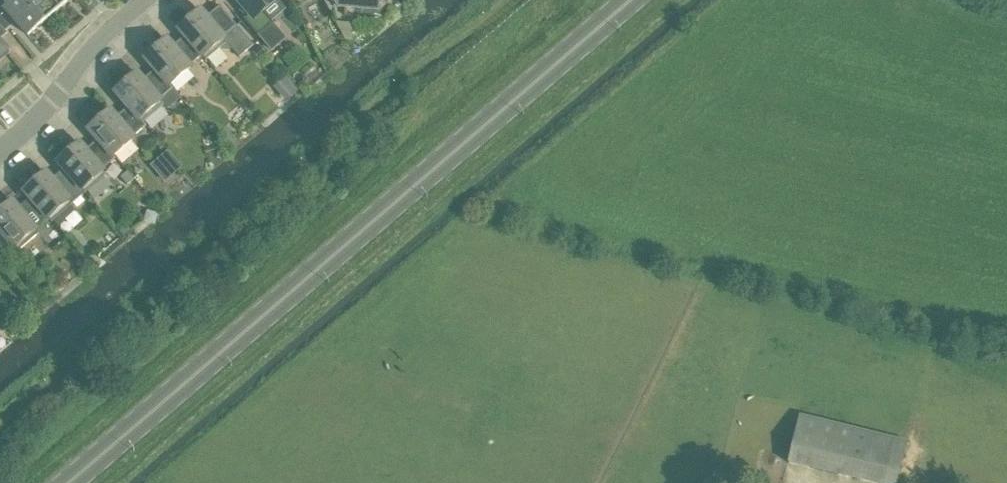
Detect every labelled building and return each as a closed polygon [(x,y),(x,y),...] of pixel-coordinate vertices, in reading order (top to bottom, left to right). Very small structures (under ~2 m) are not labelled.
[(7,7),(31,35),(47,21),(29,0),(15,0),(7,7)] [(47,21),(62,8),(56,0),(29,0),(47,21)] [(289,37),(266,11),(279,0),(242,0),(253,13),(248,18),(275,49),(289,37)] [(205,54),(205,55),(209,60),(221,49),(231,50),(234,48),(242,57),(257,44),(240,25),(223,5),(209,17),(203,10),(194,18),(192,15),(182,24),(184,27),(182,28),(188,35),(205,54)] [(9,50),(1,40),(10,33),(9,31),(13,27),(0,12),(0,57),(9,50)] [(148,58),(158,69),(159,68),(173,85),(174,84),(194,67),(193,65),(205,55),(205,54),(188,35),(175,46),(170,39),(160,47),(158,45),(149,53),(151,56),(148,58)] [(266,53),(260,46),(254,52),(260,58),(266,53)] [(118,91),(131,106),(132,106),(146,122),(147,122),(167,104),(163,99),(176,87),(174,84),(173,85),(159,68),(158,69),(145,80),(140,73),(131,81),(128,78),(118,87),(121,89),(118,91)] [(117,155),(137,138),(136,137),(150,125),(147,122),(146,122),(132,106),(131,106),(119,117),(113,110),(104,118),(102,116),(92,124),(94,127),(92,129),(101,139),(116,156),(117,155)] [(61,162),(67,168),(84,187),(84,188),(88,193),(109,174),(105,169),(119,158),(117,155),(116,156),(101,139),(88,150),(82,143),(73,151),(71,149),(61,157),(63,160),(61,162)] [(174,175),(183,168),(168,151),(160,158),(174,175)] [(29,189),(27,191),(33,197),(51,217),(50,217),(54,222),(76,204),(88,193),(84,188),(84,187),(67,168),(54,179),(48,172),(39,180),(37,178),(27,186),(29,189)] [(128,186),(134,180),(128,173),(122,178),(128,186)] [(50,217),(51,217),(33,197),(20,208),(15,202),(5,209),(3,207),(0,210),(0,228),(21,251),(42,233),(38,228),(50,217)] [(788,463),(871,482),(896,482),(906,441),(800,415),(788,463)]
